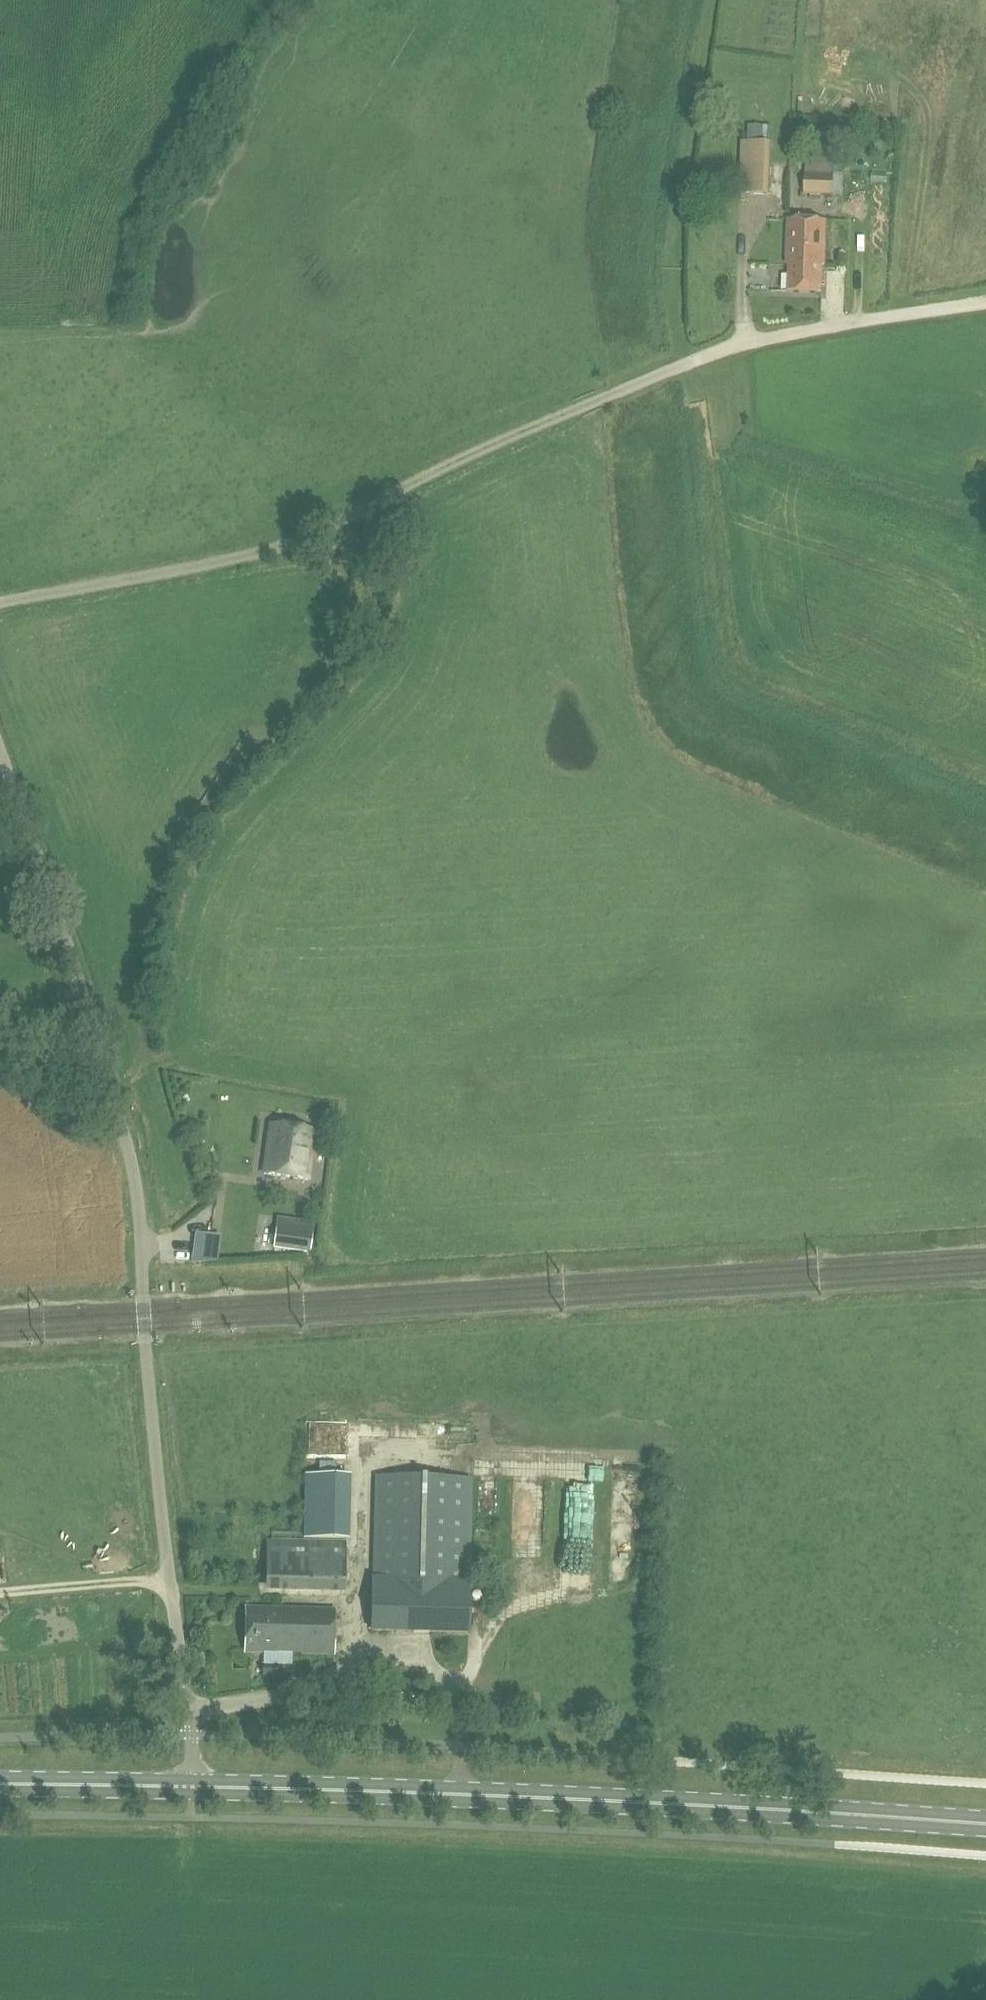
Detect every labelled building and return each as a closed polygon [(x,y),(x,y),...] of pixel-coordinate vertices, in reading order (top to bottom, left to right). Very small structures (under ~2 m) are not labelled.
[(743,142),(739,191),(767,193),(771,144),(743,142)] [(806,174),(804,174),(803,195),(833,196),(834,175),(834,154),(806,153),(806,174)] [(746,218),(748,201),(746,201),(747,194),(740,193),(737,217),(746,218)] [(788,219),(787,265),(789,265),(788,292),(821,293),(822,266),(824,266),(826,220),(788,219)] [(314,1130),(271,1124),(264,1174),(307,1179),(314,1130)] [(312,1234),(276,1229),(273,1247),(310,1253),(312,1234)] [(196,1232),(191,1263),(204,1262),(208,1234),(196,1232)] [(348,1542),(304,1542),(304,1538),(348,1539),(350,1475),(305,1474),(304,1533),(273,1532),(272,1542),(270,1542),(269,1582),(347,1583),(348,1542)] [(376,1476),(372,1631),(468,1633),(470,1479),(376,1476)] [(333,1654),(334,1610),(246,1608),(246,1652),(333,1654)] [(264,1664),(264,1676),(278,1677),(278,1665),(264,1664)]
